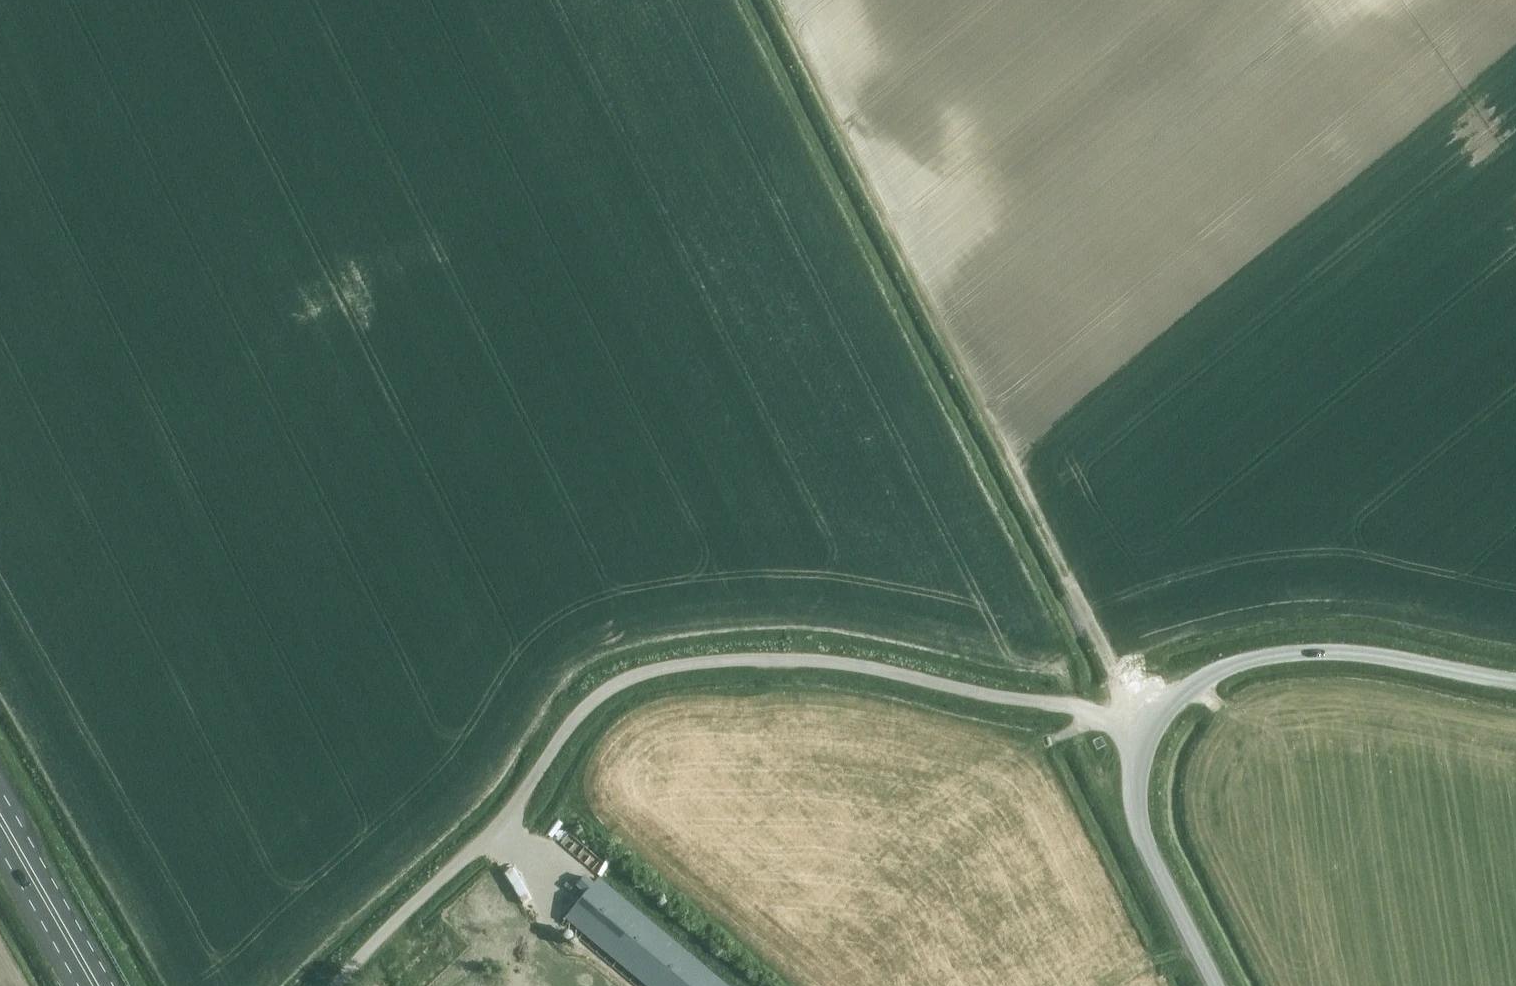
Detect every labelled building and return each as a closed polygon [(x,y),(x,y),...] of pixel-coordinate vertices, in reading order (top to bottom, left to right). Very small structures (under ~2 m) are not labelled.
[(585,894),(595,883),(586,875),(577,886),(585,894)] [(585,894),(566,918),(647,985),(728,985),(600,878),(595,883),(585,894)]
